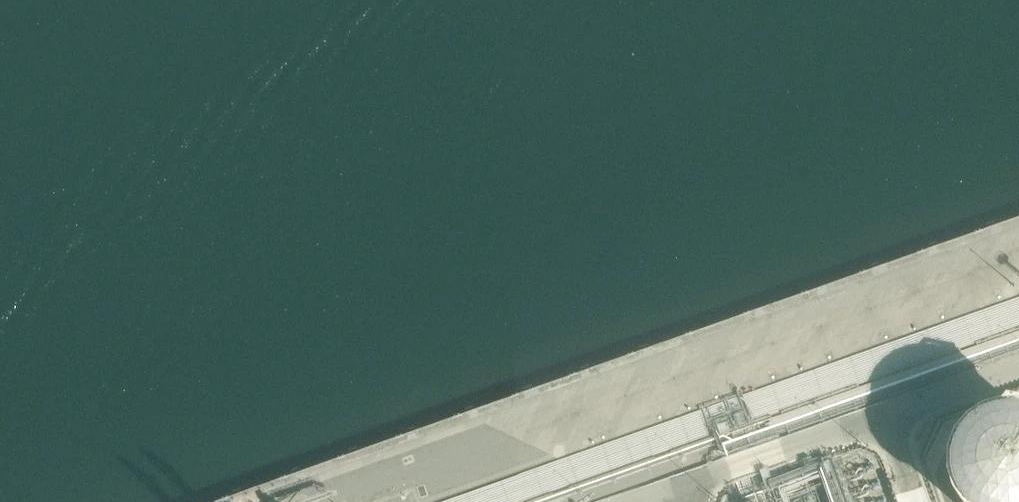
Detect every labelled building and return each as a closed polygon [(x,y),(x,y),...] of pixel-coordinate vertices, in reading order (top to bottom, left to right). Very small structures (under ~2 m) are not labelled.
[(1018,423),(1005,425),(993,429),(982,435),(972,443),(965,454),(959,465),(956,477),(956,490),(958,501),(1018,501),(1018,424),(1018,423)]
